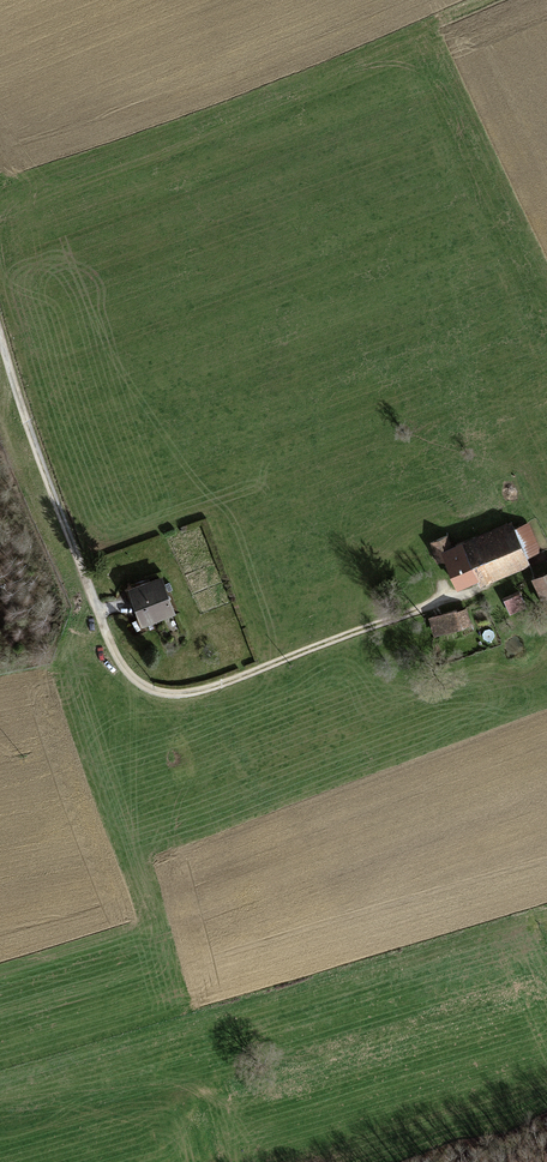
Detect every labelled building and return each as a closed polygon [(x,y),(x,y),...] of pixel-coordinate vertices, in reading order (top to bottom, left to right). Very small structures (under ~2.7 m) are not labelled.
[(507,523),(474,537),(476,540),(478,545),(510,531),(507,523)] [(458,586),(538,550),(527,524),(510,531),(478,545),(476,540),(472,542),(474,546),(458,553),(457,549),(456,547),(452,549),(447,535),(431,542),(438,562),(447,559),(458,586)] [(472,542),(457,549),(458,553),(474,546),(472,542)] [(534,577),(539,588),(546,584),(546,571),(534,577)] [(148,579),(143,580),(144,584),(131,589),(143,622),(173,611),(161,578),(149,582),(148,579)] [(539,588),(546,607),(546,584),(539,588)] [(519,592),(505,598),(510,609),(525,603),(519,592)] [(457,609),(443,613),(449,631),(469,625),(465,610),(458,612),(457,609)] [(443,613),(431,617),(436,635),(449,631),(443,613)]
